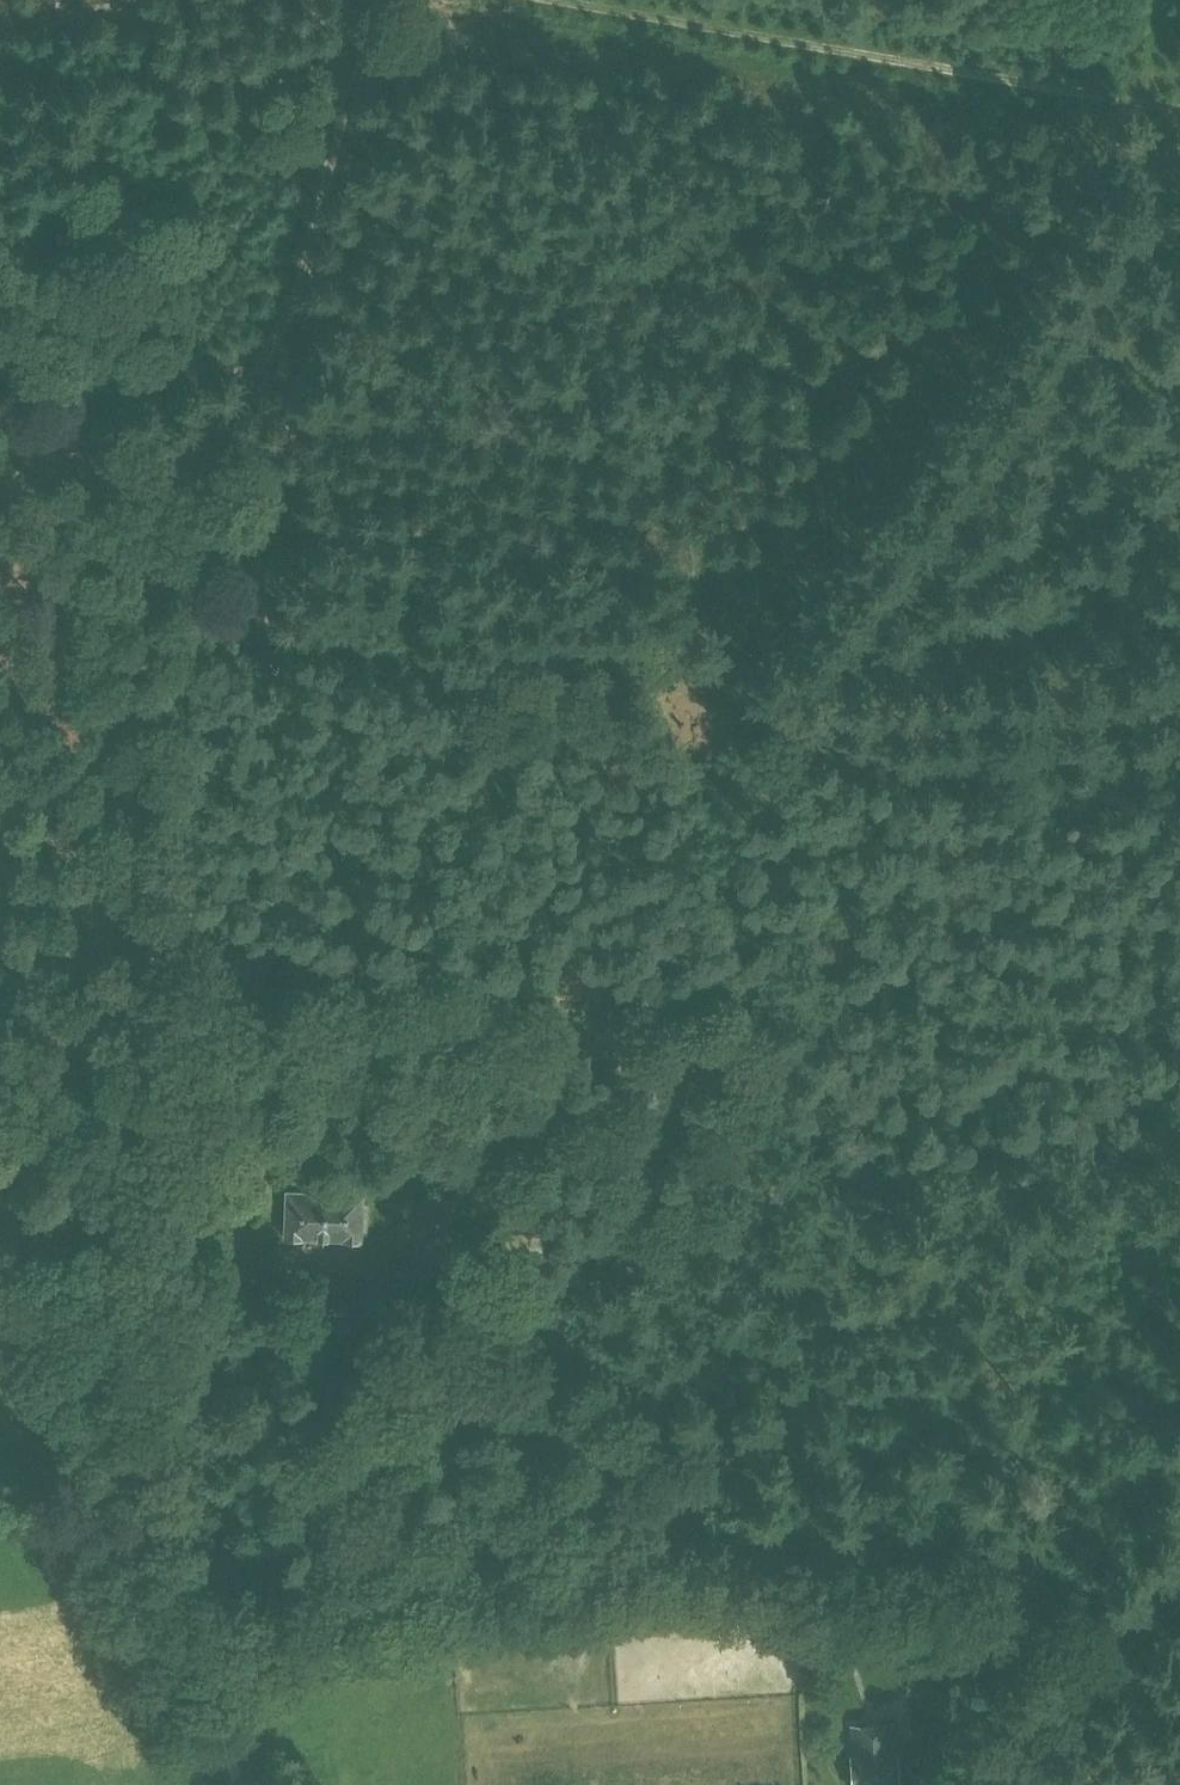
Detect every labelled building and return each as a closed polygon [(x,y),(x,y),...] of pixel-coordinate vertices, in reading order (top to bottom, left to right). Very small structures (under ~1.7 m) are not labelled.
[(284,1235),(363,1238),(365,1190),(285,1188),(284,1235)] [(849,1723),(853,1784),(898,1784),(894,1720),(849,1723)]
